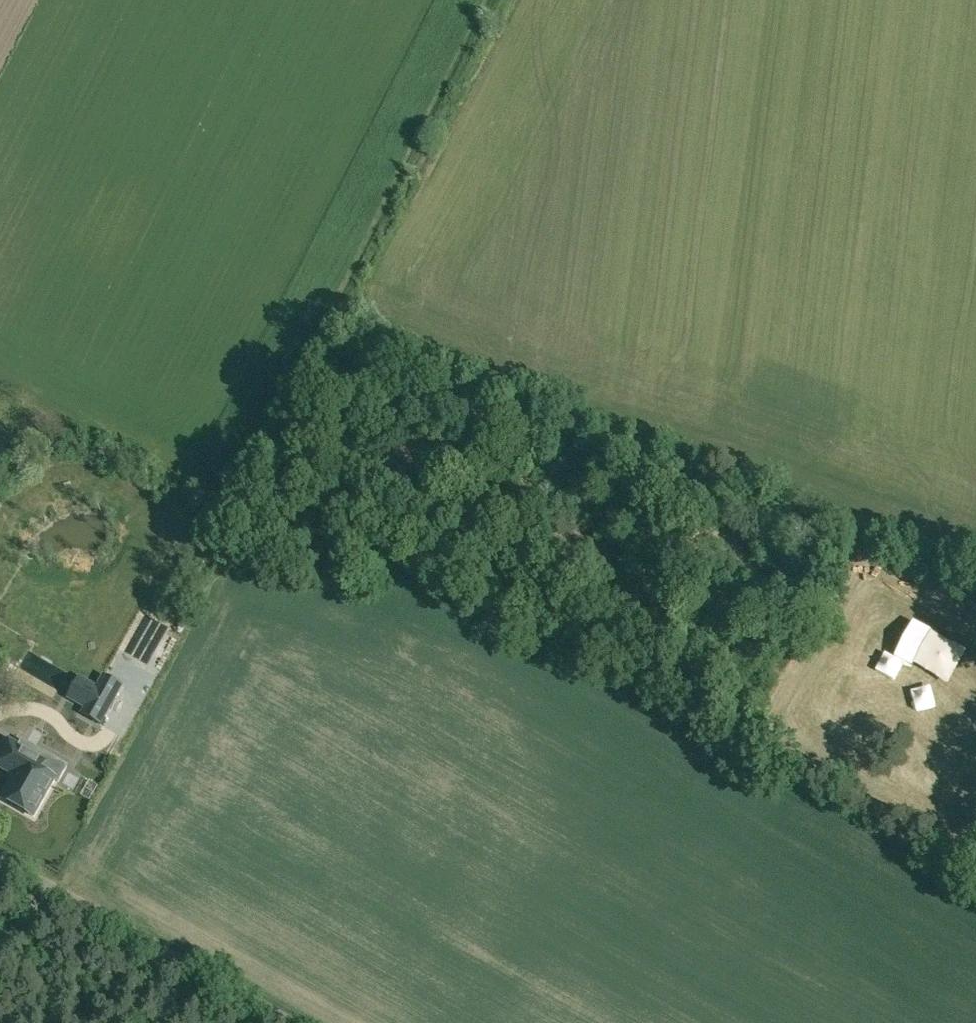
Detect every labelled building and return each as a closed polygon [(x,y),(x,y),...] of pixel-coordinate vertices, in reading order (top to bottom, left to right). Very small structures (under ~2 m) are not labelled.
[(105,675),(83,714),(100,724),(122,685),(105,675)] [(34,816),(56,777),(42,769),(53,749),(21,731),(0,768),(0,773),(11,780),(1,798),(34,816)]
